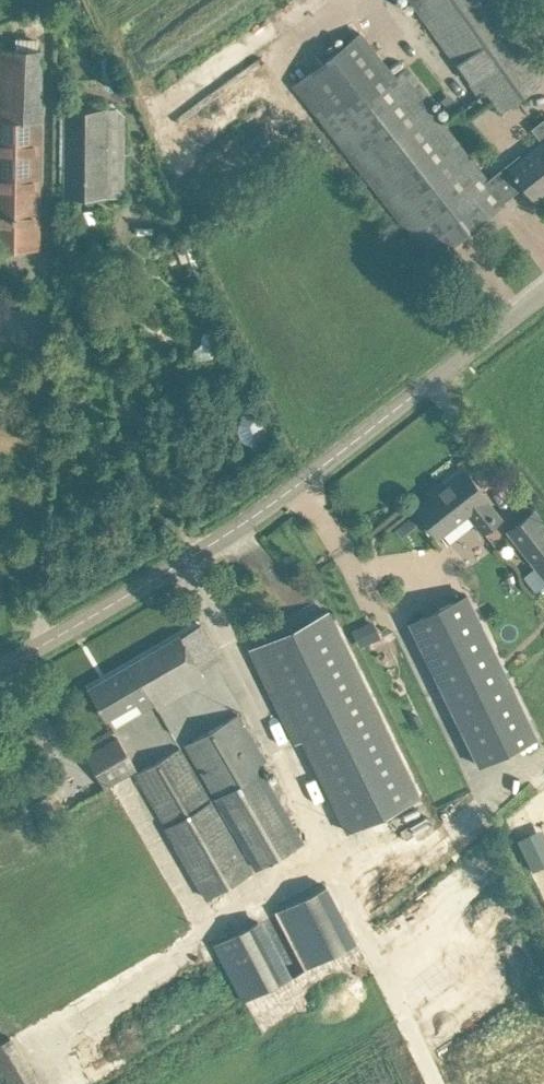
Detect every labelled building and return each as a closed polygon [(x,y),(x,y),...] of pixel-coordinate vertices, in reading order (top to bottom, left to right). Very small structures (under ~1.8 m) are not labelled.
[(468,76),(473,71),(502,110),(543,78),(487,0),(411,0),(468,76)] [(505,202),(494,188),(489,191),(463,158),(470,153),(429,101),(433,98),(408,65),(396,75),(361,30),(293,83),(320,118),(390,206),(420,245),(432,259),(505,202)] [(0,45),(0,245),(38,247),(40,225),(48,51),(48,47),(0,45)] [(70,195),(104,195),(123,195),(124,109),(71,109),(70,195)] [(495,186),(506,199),(524,184),(536,199),(543,192),(543,141),(524,157),(510,168),(514,172),(495,186)] [(418,508),(438,535),(468,511),(484,533),(501,519),(485,498),(487,497),(463,466),(440,485),(443,489),(418,508)] [(543,579),(543,519),(535,507),(505,531),(543,579)] [(409,516),(396,527),(402,535),(415,524),(409,516)] [(410,622),(480,765),(537,737),(467,594),(410,622)] [(295,742),(302,739),(346,831),(419,796),(330,609),(250,647),(295,742)] [(371,621),(353,629),(361,644),(378,636),(371,621)] [(180,635),(88,689),(106,719),(136,701),(141,710),(155,702),(157,706),(205,678),(199,668),(219,656),(212,643),(201,624),(181,636),(180,635)] [(215,797),(213,798),(255,869),(304,841),(260,764),(265,761),(237,713),(184,744),(215,797)] [(86,756),(104,786),(136,768),(118,737),(86,756)] [(165,828),(206,898),(253,870),(181,746),(135,773),(166,827),(165,828)] [(213,944),(243,1000),(357,940),(327,884),(213,944)] [(0,1040),(0,1076),(5,1083),(43,1083),(13,1033),(0,1040)]
